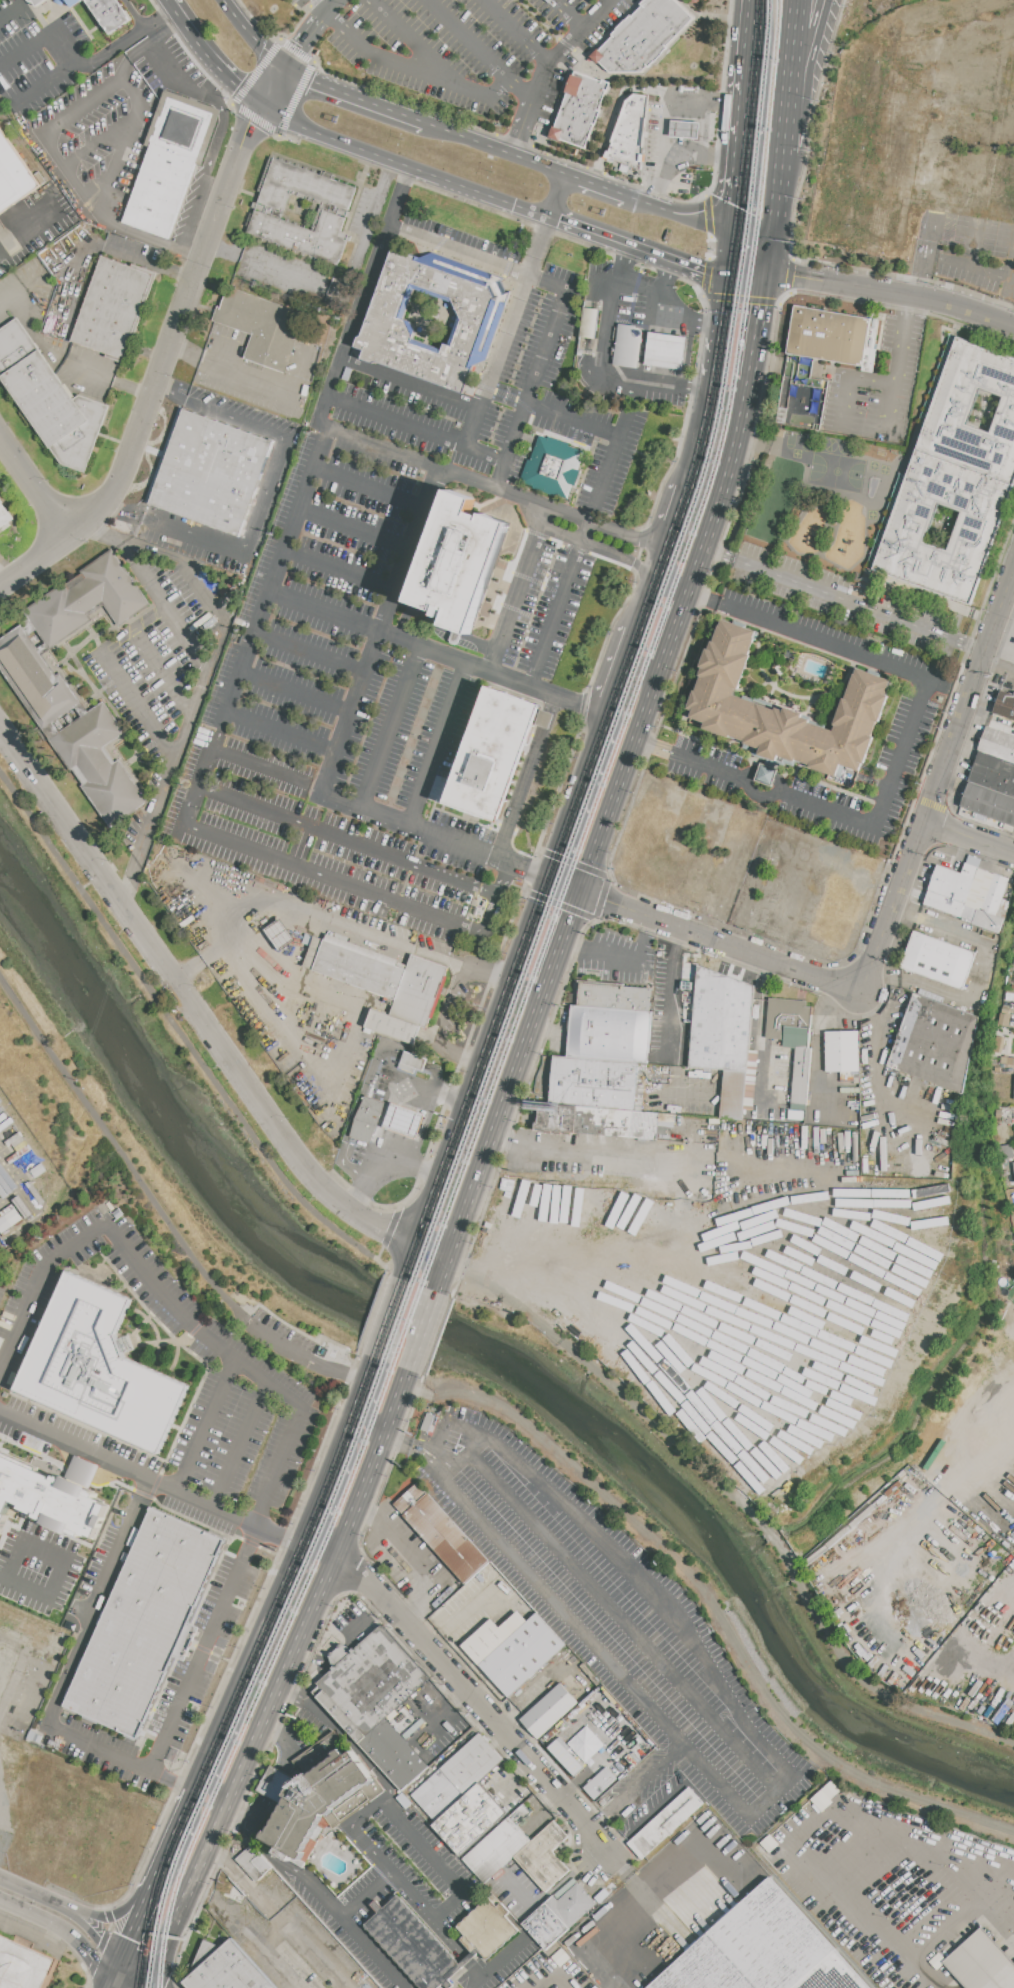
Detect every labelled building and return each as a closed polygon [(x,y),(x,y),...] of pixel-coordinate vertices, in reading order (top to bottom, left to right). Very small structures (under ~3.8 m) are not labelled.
[(88,2),(85,0),(118,0),(132,20),(110,35),(88,2)] [(669,0),(646,0),(590,58),(606,74),(639,72),(690,20),(669,0)] [(574,71),(550,135),(584,148),(608,83),(574,71)] [(123,222),(150,149),(144,147),(165,90),(222,111),(202,166),(196,164),(169,239),(123,222)] [(649,95),(639,166),(603,156),(625,100),(635,93),(649,95)] [(669,136),(698,140),(700,123),(671,119),(669,136)] [(41,186),(0,215),(0,128),(41,186)] [(275,158),(357,188),(341,232),(349,235),(337,266),(248,233),(275,158)] [(394,245),(504,285),(466,389),(356,348),(394,245)] [(103,255),(131,266),(132,263),(158,273),(125,364),(106,357),(107,354),(71,341),(103,255)] [(305,314),(285,373),(243,358),(252,335),(212,320),(225,284),(305,314)] [(873,318),(866,364),(788,353),(795,306),(873,318)] [(600,311),(597,340),(583,339),(587,309),(600,311)] [(62,465),(0,375),(0,330),(18,318),(76,401),(78,394),(110,406),(85,473),(62,465)] [(620,325),(644,328),(639,370),(614,367),(620,325)] [(650,334),(687,338),(683,370),(646,366),(650,334)] [(952,337),(1013,359),(1013,485),(971,607),(867,570),(952,337)] [(182,408),(274,441),(241,536),(149,504),(182,408)] [(584,451),(567,498),(521,482),(538,434),(584,451)] [(449,488),(477,498),(473,510),(509,523),(470,632),(447,624),(450,616),(408,601),(449,488)] [(13,519),(0,500),(0,528),(13,519)] [(86,785),(0,668),(0,640),(71,588),(67,583),(113,549),(152,602),(121,626),(104,603),(89,615),(91,619),(39,657),(55,677),(61,673),(89,711),(103,700),(126,732),(105,747),(116,761),(119,759),(148,799),(111,826),(83,787),(86,785)] [(762,633),(723,619),(685,721),(853,782),(890,680),(854,667),(832,727),(740,693),(762,633)] [(462,631),(453,628),(448,642),(458,645),(462,631)] [(446,802),(487,687),(542,707),(499,824),(446,802)] [(1002,691),(1013,695),(1013,720),(994,713),(1002,691)] [(986,725),(1013,735),(1013,763),(980,751),(977,750),(986,725)] [(980,751),(1013,763),(1013,798),(970,782),(969,781),(980,751)] [(777,769),(760,763),(755,780),(771,786),(777,769)] [(970,782),(1013,798),(1013,826),(961,807),(970,782)] [(937,865),(962,874),(966,862),(980,867),(966,904),(929,890),(928,890),(937,865)] [(978,908),(981,909),(994,874),(1009,879),(1002,898),(1010,901),(999,935),(972,925),(978,908)] [(966,904),(961,919),(924,905),(929,890),(966,904)] [(265,929),(280,951),(295,940),(280,919),(265,929)] [(914,930),(976,952),(962,990),(901,967),(914,930)] [(324,939),(407,969),(396,1001),(312,971),(324,939)] [(407,969),(412,956),(449,969),(428,1029),(421,1026),(391,1016),(396,1001),(407,969)] [(690,1067),(698,966),(755,985),(743,1120),(720,1118),(725,1070),(690,1067)] [(580,983),(654,990),(647,1064),(638,1063),(568,1057),(572,1005),(578,1005),(580,983)] [(887,1065),(914,993),(979,1017),(963,1094),(887,1065)] [(421,1026),(414,1045),(365,1028),(372,1009),(391,1016),(421,1026)] [(785,1026),(810,1028),(808,1048),(812,1048),(807,1104),(806,1104),(792,1103),(796,1048),(783,1047),(785,1026)] [(826,1032),(859,1032),(860,1083),(853,1083),(853,1081),(841,1081),(840,1071),(826,1071),(826,1032)] [(1005,1038),(1002,1054),(993,1052),(997,1037),(1005,1038)] [(405,1051),(427,1059),(423,1071),(416,1068),(414,1073),(399,1068),(405,1051)] [(638,1063),(636,1084),(645,1085),(642,1111),(578,1105),(549,1102),(553,1055),(568,1057),(638,1063)] [(366,1096),(385,1103),(379,1125),(369,1144),(351,1136),(356,1118),(366,1096)] [(575,1132),(533,1128),(535,1101),(549,1102),(578,1105),(575,1132)] [(792,1103),(806,1104),(805,1111),(804,1111),(791,1110),(792,1103)] [(642,1111),(659,1113),(657,1140),(575,1132),(578,1105),(642,1111)] [(392,1108),(424,1119),(418,1134),(386,1123),(392,1108)] [(804,1111),(804,1120),(789,1119),(789,1110),(791,1110),(804,1111)] [(663,1114),(675,1115),(674,1127),(662,1126),(663,1114)] [(1012,1145),(1013,1156),(1003,1158),(1000,1147),(1012,1145)] [(1001,1171),(1007,1170),(1009,1180),(1003,1181),(1001,1171)] [(2,1234),(23,1221),(7,1195),(0,1199),(0,1230),(2,1234)] [(67,1270),(130,1299),(117,1332),(127,1358),(190,1386),(161,1454),(15,1391),(67,1270)] [(9,1515),(0,1534),(0,1454),(54,1477),(55,1474),(64,1478),(65,1475),(90,1487),(89,1490),(96,1493),(94,1497),(104,1501),(103,1502),(109,1505),(105,1515),(101,1513),(95,1526),(100,1528),(95,1538),(89,1535),(88,1537),(82,1534),(80,1537),(70,1532),(69,1534),(44,1523),(45,1521),(36,1517),(37,1515),(20,1507),(22,1504),(12,1500),(6,1514),(9,1515)] [(394,1504),(418,1482),(490,1562),(464,1584),(394,1504)] [(154,1509),(66,1705),(138,1737),(226,1541),(154,1509)] [(527,1622),(479,1665),(462,1645),(492,1618),(501,1628),(518,1612),(527,1622)] [(479,1665),(527,1622),(537,1613),(566,1646),(509,1697),(479,1665)] [(381,1625),(430,1678),(386,1718),(358,1743),(313,1694),(320,1687),(317,1684),(334,1668),(331,1656),(343,1645),(354,1650),(381,1625)] [(521,1720),(561,1683),(578,1702),(538,1739),(521,1720)] [(386,1718),(430,1766),(402,1791),(358,1743),(386,1718)] [(480,1733),(504,1761),(480,1782),(435,1822),(411,1795),(480,1733)] [(547,1748),(574,1776),(584,1767),(557,1739),(547,1748)] [(325,1814),(304,1851),(306,1852),(301,1860),(294,1856),(291,1861),(276,1853),(279,1848),(262,1838),(266,1830),(269,1831),(287,1796),(286,1796),(292,1786),(336,1756),(335,1754),(342,1749),(347,1756),(354,1751),(384,1790),(344,1820),(334,1828),(325,1814)] [(271,1765),(282,1770),(294,1776),(280,1803),(267,1796),(257,1791),(271,1765)] [(584,1787),(607,1766),(620,1780),(596,1801),(584,1787)] [(480,1782),(508,1814),(459,1857),(431,1826),(435,1822),(480,1782)] [(628,1843),(691,1787),(705,1803),(643,1859),(628,1843)] [(510,1816),(532,1841),(513,1857),(485,1883),(463,1859),(510,1816)] [(513,1857),(532,1841),(554,1820),(569,1837),(553,1851),(570,1870),(546,1893),(513,1857)] [(236,1860),(251,1846),(259,1855),(260,1853),(272,1866),(256,1881),(236,1860)] [(769,1878),(647,1987),(869,1987),(769,1878)] [(522,1924),(554,1895),(558,1900),(577,1882),(597,1904),(546,1950),(522,1924)] [(453,1985),(450,1987),(448,1987),(443,1983),(438,1987),(421,1987),(364,1925),(397,1895),(460,1963),(445,1977),(453,1985)] [(488,1959),(477,1947),(472,1952),(461,1940),(466,1935),(458,1926),(489,1898),(497,1907),(502,1903),(510,1912),(506,1916),(519,1931),(488,1959)] [(982,1927),(1013,1962),(1013,1987),(967,1987),(943,1962),(982,1927)] [(60,1962),(49,1987),(0,1987),(0,1935),(60,1962)] [(232,1938),(278,1987),(188,1987),(183,1982),(190,1976),(206,1940),(222,1947),(232,1938)]
